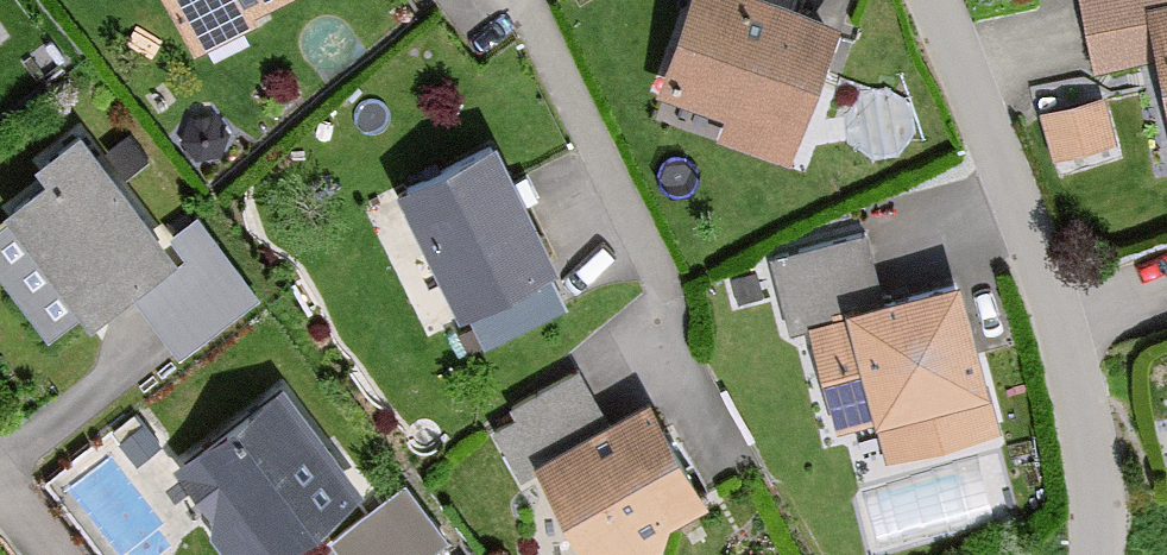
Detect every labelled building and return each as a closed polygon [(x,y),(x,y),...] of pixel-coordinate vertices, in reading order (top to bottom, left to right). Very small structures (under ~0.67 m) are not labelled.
[(179,58),(307,0),(152,0),(179,58)] [(650,87),(722,106),(713,138),(785,172),(832,39),(738,0),(682,0),(650,87)] [(1083,67),(1150,60),(1139,9),(1166,4),(1166,0),(1075,0),(1083,67)] [(1139,9),(1150,60),(1166,136),(1166,4),(1139,9)] [(1097,99),(1029,118),(1039,171),(1112,150),(1097,99)] [(174,264),(72,125),(24,161),(43,185),(4,217),(81,333),(174,264)] [(551,273),(493,146),(386,194),(439,326),(459,314),(478,350),(561,309),(551,273)] [(991,428),(953,282),(841,311),(881,462),(991,428)] [(517,436),(584,554),(642,554),(711,516),(646,401),(606,423),(590,395),(517,436)] [(163,470),(215,554),(283,554),(353,505),(275,398),(163,470)] [(323,548),(328,554),(428,554),(433,551),(399,498),(323,548)]
